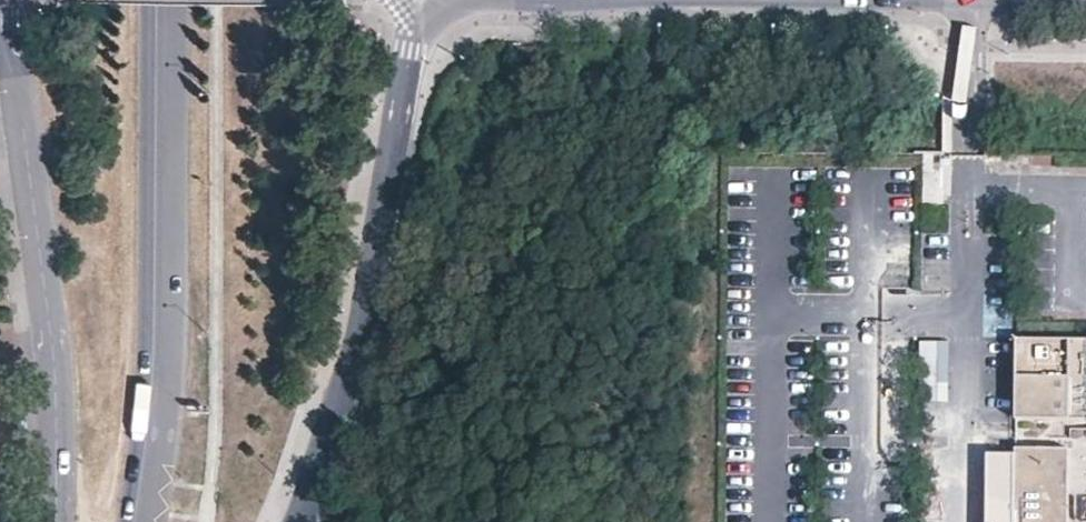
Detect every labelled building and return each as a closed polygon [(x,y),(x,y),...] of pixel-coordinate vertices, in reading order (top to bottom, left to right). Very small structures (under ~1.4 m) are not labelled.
[(1017,340),(1016,418),(1085,419),(1085,340),(1017,340)] [(949,388),(949,389),(949,342),(921,342),(920,389),(949,388)] [(1070,448),(1016,448),(1015,521),(1069,521),(1070,448)]
